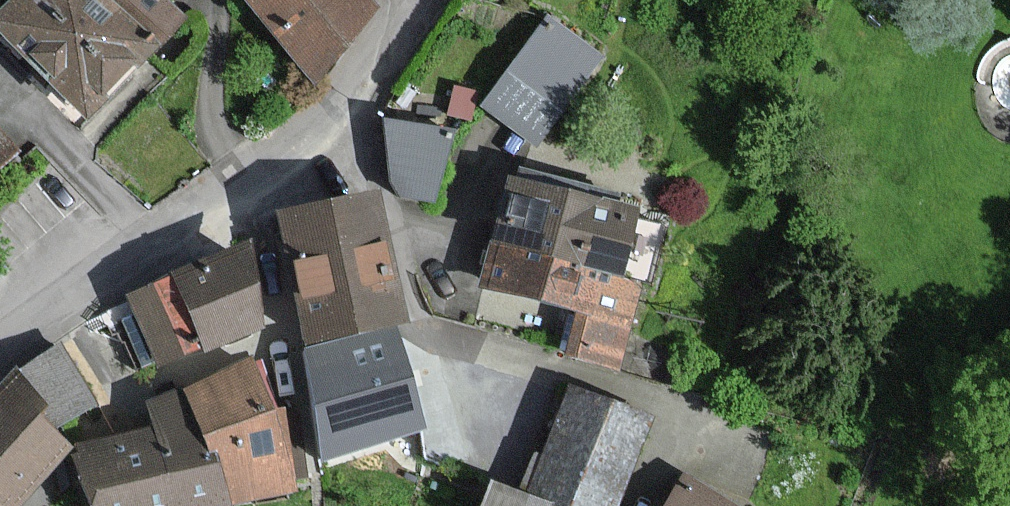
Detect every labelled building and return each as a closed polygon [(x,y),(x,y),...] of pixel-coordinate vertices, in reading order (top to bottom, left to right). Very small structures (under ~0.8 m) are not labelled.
[(85,124),(159,47),(108,0),(17,0),(0,18),(0,44),(36,78),(85,124)] [(159,47),(185,20),(164,0),(108,0),(159,47)] [(318,80),(377,11),(368,0),(249,0),(318,80)] [(604,56),(549,16),(486,100),(483,104),(538,145),(559,117),(604,56)] [(389,181),(399,196),(432,204),(450,132),(382,119),(389,181)] [(14,155),(0,138),(0,167),(14,155)] [(488,245),(476,288),(535,303),(574,313),(565,348),(563,356),(616,370),(625,335),(630,315),(633,305),(636,294),(638,284),(617,279),(626,245),(635,212),(596,202),(563,194),(505,179),(489,238),(488,245)] [(374,193),(275,214),(302,344),(401,323),(392,279),(374,193)] [(151,360),(154,365),(199,346),(201,350),(257,327),(252,283),(247,243),(169,277),(124,296),(133,317),(111,326),(114,332),(117,330),(121,339),(123,338),(136,367),(151,360)] [(396,329),(305,350),(313,406),(321,460),(328,457),(341,453),(422,428),(409,378),(403,356),(397,334),(396,329)] [(45,407),(36,417),(51,430),(97,403),(61,344),(8,375),(45,407)] [(203,456),(211,453),(224,497),(292,487),(269,412),(249,357),(208,375),(183,390),(203,456)] [(68,445),(51,430),(36,417),(45,407),(8,375),(0,384),(0,505),(14,505),(68,445)] [(564,391),(524,495),(489,482),(481,505),(617,505),(650,418),(565,387),(564,391)] [(174,505),(194,505),(224,497),(211,453),(203,456),(183,390),(143,402),(150,426),(174,505)] [(150,426),(75,448),(92,505),(174,505),(150,426)] [(722,499),(682,474),(667,499),(659,494),(652,505),(734,505),(722,499)]
